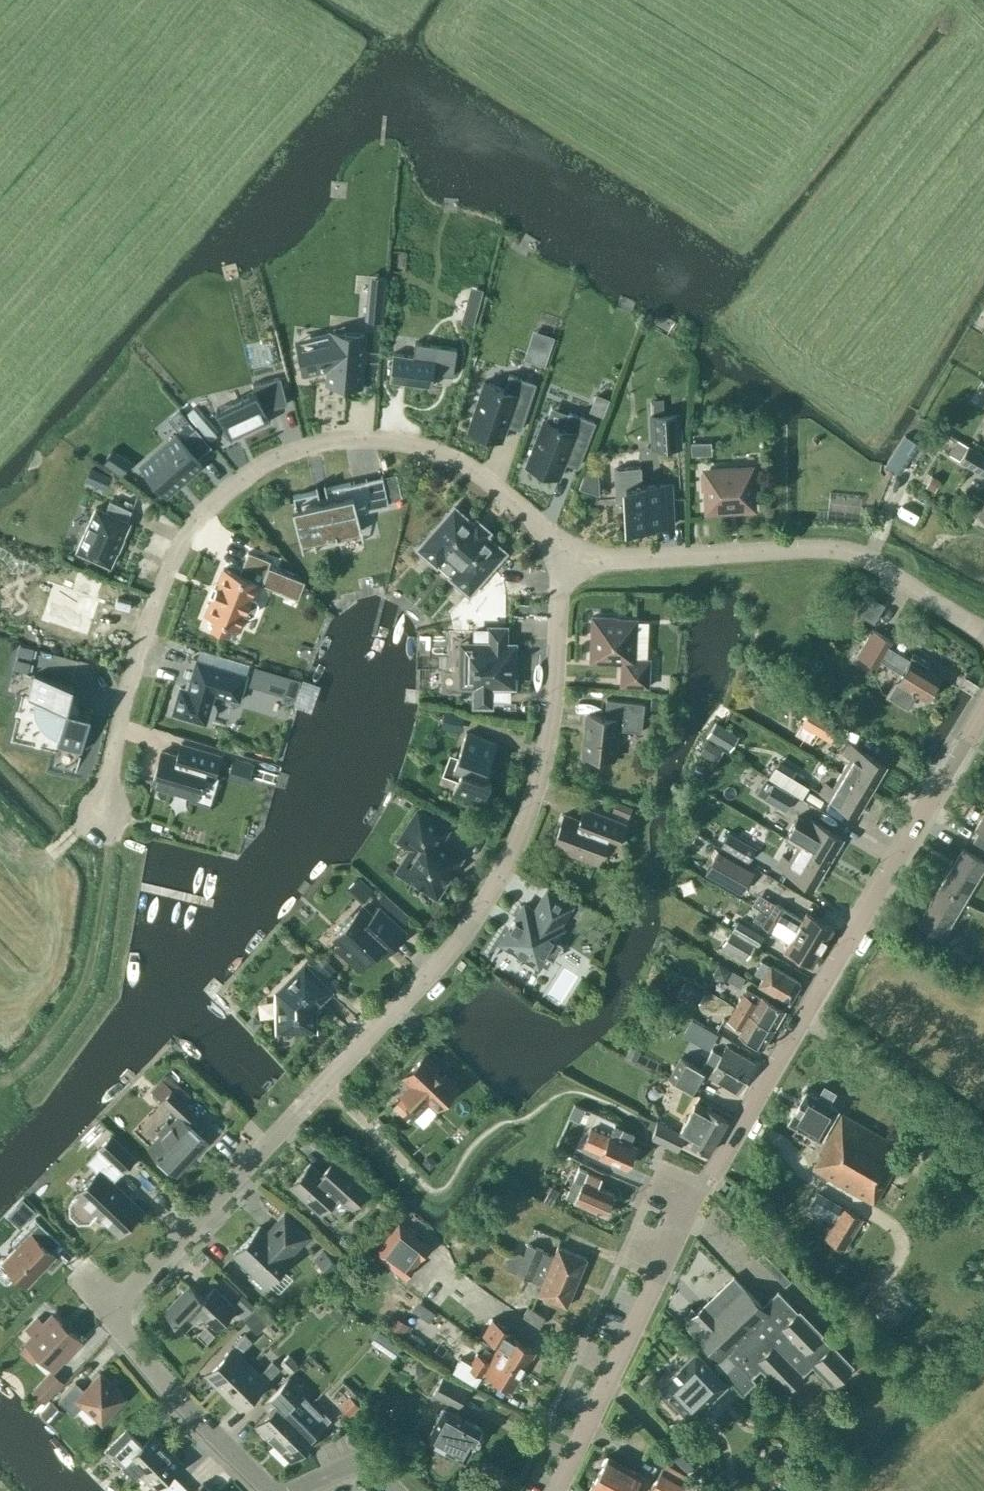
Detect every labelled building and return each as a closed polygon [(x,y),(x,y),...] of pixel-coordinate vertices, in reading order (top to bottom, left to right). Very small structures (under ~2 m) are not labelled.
[(381,319),(384,295),(368,293),(366,317),(381,319)] [(361,385),(365,334),(345,332),(344,341),(333,340),(317,343),(318,347),(299,351),(305,373),(328,367),(327,382),(361,385)] [(451,368),(411,364),(410,378),(390,376),(387,403),(427,407),(429,394),(448,396),(451,368)] [(520,427),(535,382),(509,374),(504,388),(484,381),(468,428),(501,439),(507,422),(510,423),(511,419),(520,422),(519,427),(520,427)] [(287,403),(281,376),(253,383),(254,390),(216,408),(230,438),(270,420),(265,408),(287,403)] [(603,414),(609,398),(596,394),(590,409),(603,414)] [(578,465),(595,421),(569,411),(564,425),(544,417),(526,464),(559,476),(565,460),(567,461),(569,457),(578,460),(576,465),(578,465)] [(654,446),(679,445),(678,413),(652,415),(654,446)] [(195,422),(210,439),(217,434),(201,416),(195,422)] [(904,434),(884,465),(894,471),(903,456),(907,459),(917,443),(904,434)] [(177,435),(140,467),(163,494),(201,462),(197,457),(201,453),(185,435),(181,439),(177,435)] [(950,453),(983,474),(983,454),(958,439),(950,453)] [(690,441),(691,455),(708,454),(708,440),(690,441)] [(113,448),(104,461),(122,473),(131,460),(113,448)] [(86,479),(105,487),(109,475),(91,467),(86,479)] [(672,483),(657,484),(641,485),(640,467),(615,468),(616,499),(626,499),(628,526),(675,523),(672,483)] [(750,469),(706,472),(708,507),(752,505),(750,469)] [(926,484),(934,489),(940,479),(932,474),(926,484)] [(362,530),(357,511),(389,504),(382,475),(293,494),(298,519),(308,517),(313,541),(362,530)] [(973,492),(964,508),(977,515),(979,511),(983,515),(983,499),(973,492)] [(898,513),(917,519),(921,508),(902,502),(898,513)] [(97,510),(77,554),(110,570),(131,526),(128,524),(133,514),(112,504),(107,514),(97,510)] [(419,547),(469,590),(503,552),(453,508),(419,547)] [(205,614),(216,618),(211,629),(226,635),(230,624),(239,628),(258,581),(224,567),(205,614)] [(103,579),(81,571),(74,590),(55,583),(42,621),(87,637),(100,599),(97,598),(103,579)] [(867,593),(857,612),(873,622),(884,604),(867,593)] [(615,619),(615,616),(592,616),(590,661),(614,662),(614,659),(622,659),(621,685),(649,686),(650,658),(633,657),(635,620),(615,619)] [(476,646),(468,646),(468,681),(475,681),(475,698),(477,702),(481,704),(485,704),(489,702),(491,698),(491,697),(510,697),(511,674),(512,674),(512,654),(511,654),(511,646),(505,646),(506,627),(491,626),(491,630),(476,630),(476,646)] [(939,675),(926,668),(930,662),(913,652),(909,657),(889,645),(892,640),(873,628),(857,654),(876,666),(881,659),(901,671),(888,694),(907,706),(916,692),(926,698),(939,675)] [(30,650),(33,638),(20,635),(17,647),(30,650)] [(197,659),(188,689),(180,687),(173,712),(205,722),(207,718),(211,717),(214,714),(216,707),(215,704),(211,700),(214,691),(239,699),(246,674),(197,659)] [(283,675),(256,667),(252,681),(278,689),(283,675)] [(70,696),(73,683),(34,674),(28,700),(35,701),(34,706),(34,711),(35,715),(36,720),(39,725),(42,729),(45,732),(49,735),(54,737),(59,738),(57,745),(81,750),(91,712),(78,709),(79,704),(74,697),(70,696)] [(653,690),(668,691),(669,675),(654,674),(653,690)] [(615,758),(618,728),(642,731),(645,702),(607,698),(605,715),(587,713),(582,755),(615,758)] [(440,726),(461,730),(464,714),(444,710),(440,726)] [(807,724),(808,725),(802,734),(812,741),(818,731),(829,737),(838,723),(816,710),(807,724)] [(466,731),(453,767),(461,770),(453,793),(483,804),(491,780),(484,777),(497,742),(466,731)] [(182,741),(177,755),(162,750),(152,782),(198,795),(204,775),(213,778),(220,753),(182,741)] [(871,789),(873,787),(886,765),(849,743),(843,753),(850,757),(841,771),(871,789)] [(232,749),(227,767),(246,772),(251,753),(232,749)] [(801,796),(808,786),(776,766),(770,776),(801,796)] [(857,814),(871,789),(841,771),(833,786),(826,782),(820,792),(857,814)] [(792,796),(773,783),(766,795),(787,807),(792,796)] [(612,810),(628,815),(631,805),(616,799),(612,810)] [(582,804),(577,818),(565,813),(554,845),(596,859),(603,839),(614,843),(622,818),(582,804)] [(447,829),(418,811),(409,825),(422,834),(399,870),(436,894),(454,866),(456,866),(453,850),(450,850),(438,842),(447,829)] [(975,827),(983,833),(983,812),(975,827)] [(843,837),(805,815),(803,819),(797,815),(785,837),(797,845),(798,844),(828,862),(843,837)] [(721,844),(748,860),(756,847),(728,831),(721,844)] [(776,864),(813,887),(828,862),(798,844),(797,845),(789,858),(782,854),(776,864)] [(705,870),(741,891),(754,868),(718,847),(705,870)] [(962,848),(940,885),(964,899),(983,866),(983,861),(962,848)] [(940,885),(919,921),(942,936),(964,899),(940,885)] [(492,957),(501,942),(503,943),(521,959),(523,956),(538,965),(562,927),(558,925),(571,905),(547,890),(534,910),(524,903),(491,957),(492,957)] [(774,904),(761,925),(771,931),(779,919),(784,910),(774,904)] [(386,939),(392,945),(406,930),(380,906),(367,920),(356,910),(337,931),(343,936),(334,946),(359,968),(386,939)] [(822,945),(833,927),(806,912),(796,929),(822,945)] [(771,931),(789,941),(796,929),(779,919),(771,931)] [(744,922),(737,934),(755,944),(762,932),(744,922)] [(785,947),(812,963),(822,945),(796,929),(789,941),(785,947)] [(730,931),(723,944),(748,957),(755,945),(730,931)] [(956,942),(948,955),(966,965),(973,954),(956,942)] [(759,984),(789,1002),(801,982),(762,959),(756,972),(763,976),(759,984)] [(314,1009),(316,1003),(330,989),(304,964),(277,991),(278,1030),(314,1029),(314,1009)] [(545,997),(557,1005),(577,975),(564,967),(545,997)] [(729,976),(738,981),(742,975),(733,969),(729,976)] [(684,977),(679,989),(698,998),(704,986),(684,977)] [(735,1006),(736,1006),(773,1028),(785,1009),(761,995),(747,987),(735,1006)] [(736,1006),(735,1006),(729,1018),(743,1026),(739,1034),(762,1047),(773,1028),(736,1006)] [(726,1045),(709,1074),(737,1091),(754,1061),(726,1045)] [(425,1097),(436,1107),(457,1085),(425,1054),(404,1077),(415,1088),(406,1097),(416,1106),(425,1097)] [(667,1076),(697,1093),(709,1071),(679,1054),(667,1076)] [(208,1141),(186,1120),(195,1111),(172,1089),(162,1099),(179,1115),(170,1124),(168,1121),(158,1131),(161,1134),(149,1146),(177,1174),(208,1141)] [(806,1090),(788,1121),(820,1139),(838,1108),(827,1102),(830,1096),(822,1092),(819,1097),(806,1090)] [(569,1115),(593,1124),(599,1109),(575,1099),(569,1115)] [(400,1121),(413,1115),(407,1102),(393,1108),(400,1121)] [(692,1140),(691,1142),(708,1152),(726,1121),(695,1102),(679,1132),(657,1121),(652,1137),(677,1149),(685,1135),(692,1140)] [(873,1202),(875,1199),(889,1207),(897,1193),(883,1184),(904,1148),(841,1112),(819,1151),(821,1152),(812,1167),(873,1202)] [(602,1153),(601,1154),(627,1165),(635,1145),(610,1134),(609,1136),(591,1128),(583,1145),(602,1153)] [(118,1167),(122,1171),(135,1157),(111,1135),(98,1149),(99,1149),(89,1160),(98,1170),(77,1193),(78,1194),(68,1205),(71,1212),(79,1220),(89,1220),(96,1212),(119,1233),(142,1209),(130,1197),(128,1199),(122,1193),(123,1192),(108,1178),(118,1167)] [(368,1190),(344,1168),(332,1182),(310,1162),(290,1185),(320,1212),(340,1191),(355,1204),(368,1190)] [(598,1186),(602,1177),(587,1171),(583,1179),(581,1182),(574,1179),(566,1196),(574,1199),(574,1200),(606,1214),(615,1193),(598,1186)] [(545,1196),(553,1201),(559,1190),(551,1186),(545,1196)] [(819,1192),(810,1208),(829,1219),(839,1204),(819,1192)] [(13,1209),(25,1220),(35,1210),(22,1198),(13,1209)] [(842,1206),(825,1238),(845,1248),(862,1216),(842,1206)] [(253,1272),(248,1277),(261,1289),(293,1256),(290,1253),(296,1246),(297,1247),(308,1235),(284,1213),(273,1225),(276,1227),(269,1234),(260,1225),(234,1253),(253,1272)] [(13,1242),(17,1246),(3,1261),(0,1265),(0,1277),(5,1282),(9,1282),(16,1273),(28,1284),(56,1255),(51,1250),(60,1241),(36,1218),(13,1242)] [(429,1246),(398,1222),(373,1253),(403,1278),(429,1246)] [(510,1252),(577,1282),(587,1258),(558,1245),(554,1255),(542,1250),(543,1249),(516,1238),(510,1252)] [(441,1254),(450,1263),(462,1250),(452,1242),(441,1254)] [(537,1293),(566,1306),(577,1282),(510,1252),(504,1267),(516,1272),(542,1283),(537,1293)] [(165,1310),(184,1329),(200,1312),(217,1327),(236,1306),(214,1286),(203,1297),(190,1284),(165,1310)] [(782,1325),(762,1305),(743,1285),(716,1312),(706,1302),(690,1317),(700,1327),(695,1332),(721,1359),(728,1352),(735,1360),(724,1371),(743,1392),(756,1379),(752,1376),(760,1368),(754,1362),(783,1334),(778,1329),(782,1325)] [(798,1310),(778,1289),(762,1305),(782,1325),(778,1329),(783,1334),(754,1362),(760,1368),(783,1392),(812,1364),(832,1385),(854,1364),(833,1343),(831,1345),(821,1334),(823,1333),(799,1308),(798,1310)] [(235,1300),(247,1312),(255,1304),(243,1293),(235,1300)] [(538,1326),(539,1326),(545,1316),(528,1306),(517,1298),(510,1309),(517,1314),(511,1325),(531,1337),(538,1326)] [(243,1318),(257,1331),(271,1318),(257,1304),(243,1318)] [(429,1320),(435,1311),(424,1304),(418,1313),(429,1320)] [(28,1341),(54,1366),(79,1340),(53,1315),(44,1325),(37,1318),(29,1327),(35,1333),(28,1341)] [(494,1351),(523,1368),(534,1350),(511,1336),(512,1335),(507,1332),(509,1328),(496,1320),(487,1335),(500,1342),(494,1351)] [(232,1346),(205,1373),(223,1390),(249,1364),(239,1354),(252,1340),(245,1333),(232,1346)] [(382,1353),(392,1359),(401,1345),(389,1337),(381,1348),(384,1350),(382,1353)] [(695,1349),(659,1384),(690,1417),(726,1382),(695,1349)] [(488,1373),(511,1387),(523,1368),(494,1351),(489,1360),(477,1352),(468,1367),(481,1375),(483,1371),(488,1374),(488,1373)] [(280,1362),(290,1371),(298,1362),(288,1353),(280,1362)] [(223,1390),(240,1408),(267,1381),(267,1380),(280,1367),(273,1360),(259,1374),(249,1364),(223,1390)] [(31,1389),(44,1402),(64,1380),(51,1368),(31,1389)] [(100,1372),(85,1389),(76,1381),(58,1399),(74,1414),(83,1405),(102,1423),(127,1396),(100,1372)] [(300,1415),(290,1405),(304,1391),(289,1376),(272,1393),(279,1401),(256,1424),(274,1441),(300,1415)] [(439,1383),(433,1394),(458,1407),(464,1397),(439,1383)] [(339,1404),(349,1414),(359,1404),(349,1394),(339,1404)] [(41,1412),(51,1422),(63,1410),(53,1400),(41,1412)] [(465,1459),(473,1444),(477,1442),(483,1432),(482,1427),(443,1406),(426,1437),(465,1459)] [(324,1411),(310,1425),(300,1415),(274,1441),(291,1459),(318,1432),(318,1431),(331,1418),(324,1411)] [(662,1448),(682,1468),(706,1444),(687,1424),(662,1448)] [(141,1473),(167,1447),(153,1432),(142,1442),(131,1431),(110,1453),(134,1478),(140,1472),(141,1473)] [(171,1472),(182,1461),(167,1447),(141,1473),(155,1487),(150,1490),(173,1490),(182,1482),(171,1472)] [(590,1485),(602,1490),(632,1490),(641,1475),(606,1456),(590,1485)] [(650,1489),(654,1490),(682,1490),(687,1481),(662,1467),(650,1489)] [(182,1482),(173,1490),(191,1490),(182,1482)] [(203,1482),(194,1490),(212,1490),(203,1482)]
